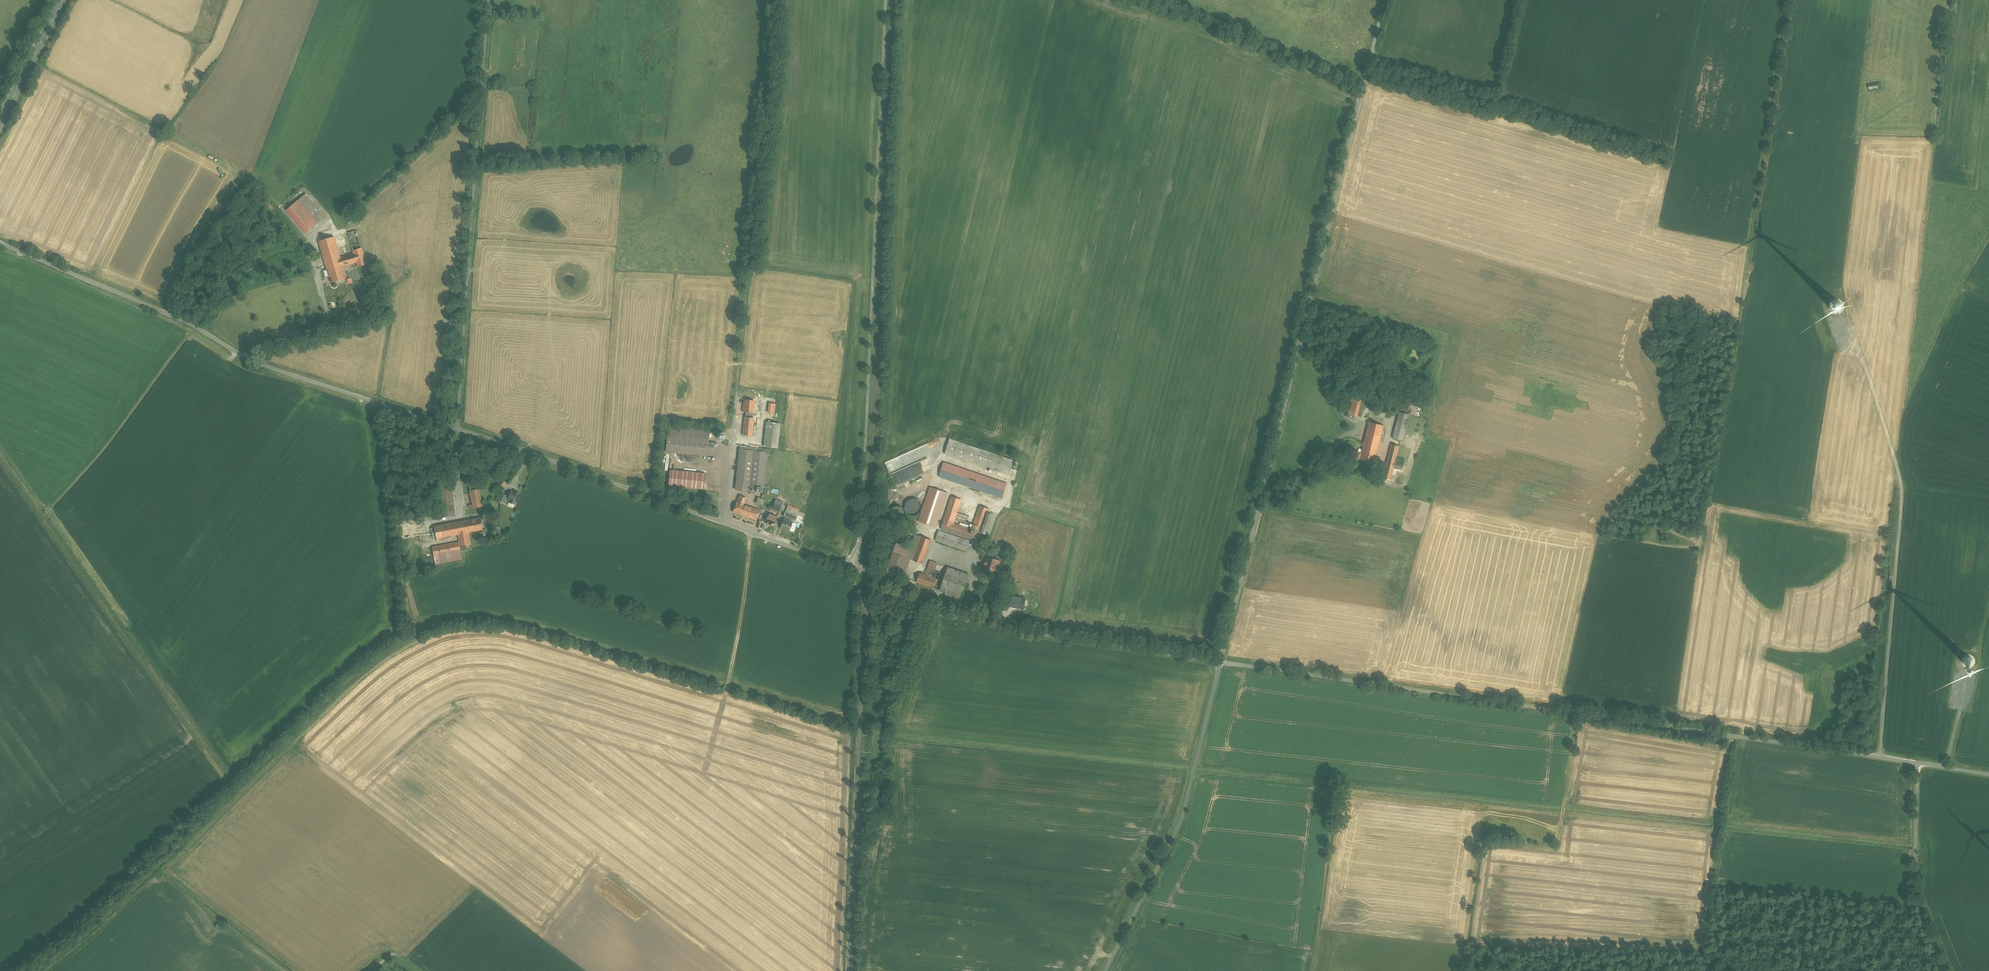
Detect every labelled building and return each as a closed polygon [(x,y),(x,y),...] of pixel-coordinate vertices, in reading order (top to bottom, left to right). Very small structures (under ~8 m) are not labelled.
[(326,217),(306,194),(286,210),(306,234),(326,217)] [(335,238),(320,243),(331,284),(347,280),(344,268),(356,264),(358,268),(367,265),(363,249),(353,252),(354,255),(341,259),(335,238)] [(1351,397),(1348,413),(1357,415),(1361,399),(1351,397)] [(754,401),(744,400),(742,413),(745,413),(750,414),(753,414),(754,401)] [(1400,411),(1393,437),(1403,439),(1410,414),(1400,411)] [(744,418),(742,436),(753,437),(755,419),(750,418),(744,418)] [(1357,450),(1356,456),(1361,458),(1361,459),(1375,462),(1384,424),(1371,421),(1363,452),(1357,450)] [(781,424),(766,423),(763,447),(778,449),(781,424)] [(707,456),(710,432),(668,428),(666,452),(707,456)] [(718,440),(719,441),(721,441),(722,441),(723,441),(724,440),(725,439),(725,437),(725,436),(724,435),(723,434),(722,433),(721,433),(719,433),(718,434),(717,435),(717,436),(717,438),(717,439),(718,440)] [(949,439),(944,454),(1009,474),(1014,460),(949,439)] [(1392,443),(1383,477),(1392,479),(1395,467),(1403,469),(1404,464),(1396,462),(1400,445),(1392,443)] [(768,453),(739,450),(735,489),(751,491),(750,494),(755,494),(756,492),(762,492),(763,486),(765,486),(768,453)] [(1007,483),(944,462),(939,476),(1002,497),(1007,483)] [(706,474),(670,470),(669,486),(704,490),(706,474)] [(478,481),(468,483),(473,508),(483,506),(478,481)] [(440,517),(456,515),(453,482),(436,483),(440,517)] [(930,487),(919,521),(936,526),(947,492),(930,487)] [(513,492),(511,491),(509,497),(508,501),(510,502),(515,504),(518,505),(522,495),(519,493),(519,492),(514,491),(513,492)] [(508,501),(509,497),(504,495),(501,502),(507,504),(508,501)] [(747,498),(739,495),(733,512),(756,520),(757,518),(760,510),(745,505),(747,498)] [(940,529),(979,541),(982,533),(989,512),(990,509),(979,505),(972,529),(954,523),(961,500),(951,496),(940,529)] [(919,514),(921,511),(922,509),(922,506),(921,503),(920,501),(918,500),(915,499),(913,499),(911,499),(908,501),(906,503),(905,505),(905,508),(906,511),(908,513),(911,515),(913,515),(916,515),(919,514)] [(782,506),(774,503),(772,510),(779,512),(782,506)] [(903,520),(904,518),(906,516),(906,513),(905,511),(904,508),(902,507),(900,506),(897,506),(894,506),(892,508),(891,510),(890,512),(890,515),(891,518),(893,520),(895,521),(897,522),(900,521),(903,520)] [(799,511),(787,507),(783,516),(796,521),(799,511)] [(992,513),(989,512),(982,533),(985,534),(992,513)] [(776,518),(767,515),(764,523),(773,526),(776,518)] [(481,518),(434,526),(437,542),(441,541),(441,539),(459,536),(461,547),(471,545),(469,533),(483,531),(481,518)] [(779,528),(790,532),(793,522),(783,518),(779,528)] [(966,551),(969,540),(939,530),(936,541),(966,551)] [(931,540),(915,535),(911,548),(907,558),(910,559),(923,563),(931,540)] [(459,542),(433,547),(436,565),(463,560),(459,542)] [(907,558),(911,548),(896,543),(886,571),(904,577),(910,559),(907,558)] [(988,556),(983,570),(996,574),(997,572),(1000,574),(1002,569),(999,568),(1001,561),(988,556)] [(930,561),(925,575),(933,577),(937,563),(930,561)] [(939,591),(962,599),(970,575),(948,567),(939,591)] [(920,573),(916,582),(933,588),(937,579),(933,577),(925,575),(920,573)] [(1008,600),(1007,606),(1012,607),(1012,606),(1024,608),(1025,599),(1016,598),(1016,597),(1009,596),(1008,600)] [(220,922),(215,927),(220,931),(225,927),(220,922)]
